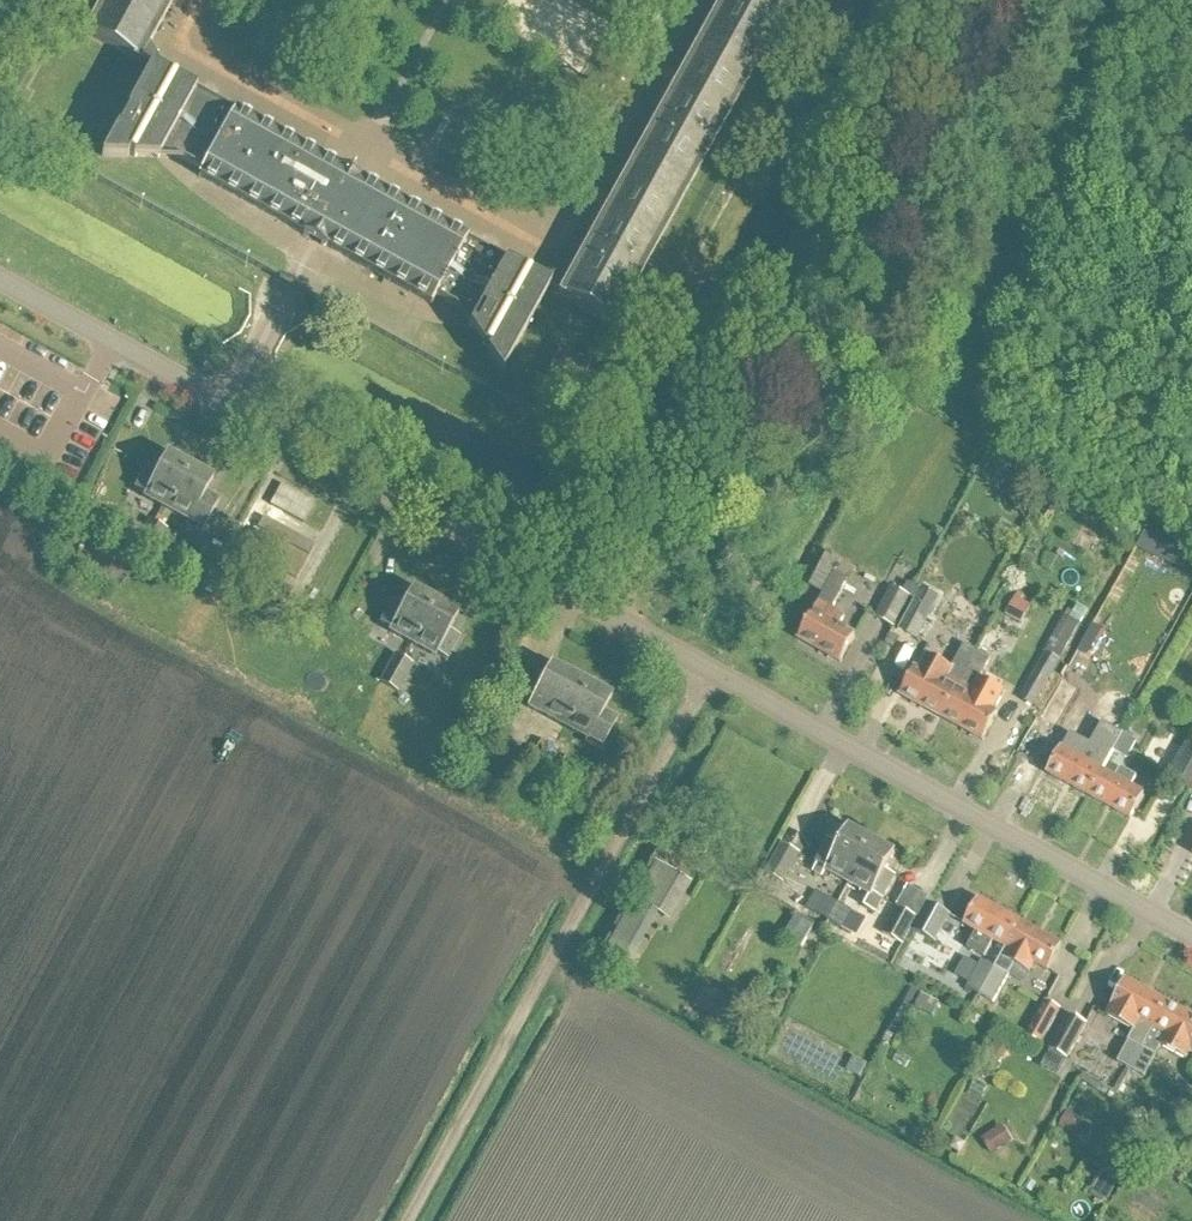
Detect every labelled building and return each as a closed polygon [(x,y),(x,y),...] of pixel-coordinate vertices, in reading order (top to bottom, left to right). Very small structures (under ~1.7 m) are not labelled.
[(559,296),(611,327),(791,0),(723,0),(570,276),(533,277),(467,239),(236,111),(236,112),(169,75),(150,42),(173,0),(104,0),(84,35),(150,72),(102,159),(183,161),(202,171),(199,177),(302,234),(302,235),(324,248),(325,246),(430,304),(435,297),(454,307),(499,374),(549,289),(559,296)] [(548,371),(578,388),(589,367),(559,351),(548,371)] [(165,512),(190,466),(167,454),(157,473),(146,467),(134,490),(143,497),(142,499),(165,512)] [(202,532),(219,502),(206,495),(214,480),(190,466),(165,512),(187,524),(185,528),(199,536),(201,532),(202,532)] [(288,482),(277,502),(310,520),(320,499),(288,482)] [(164,531),(148,522),(140,535),(157,545),(164,531)] [(254,534),(242,556),(293,584),(305,562),(254,534)] [(133,549),(149,558),(157,545),(140,535),(133,549)] [(842,562),(836,575),(835,575),(798,641),(799,641),(800,639),(840,662),(839,664),(840,664),(856,636),(840,628),(845,618),(833,611),(848,582),(855,568),(842,562)] [(281,586),(267,612),(278,619),(292,593),(281,586)] [(875,618),(893,627),(909,596),(891,587),(875,618)] [(411,646),(435,601),(413,589),(402,607),(391,602),(379,625),(389,630),(387,633),(411,646)] [(898,630),(901,632),(917,640),(939,598),(920,589),(898,630)] [(1031,608),(1014,598),(1003,615),(1020,626),(1031,608)] [(447,662),(459,639),(449,632),(459,614),(435,601),(411,646),(434,659),(436,655),(447,662)] [(1080,626),(1088,612),(1077,606),(1073,614),(1068,611),(1064,617),(1080,626)] [(1032,708),(1080,626),(1064,617),(1016,699),(1032,708)] [(1097,644),(1104,631),(1094,626),(1087,638),(1097,644)] [(942,719),(978,653),(966,646),(955,667),(929,654),(921,670),(917,668),(901,696),(902,697),(903,695),(943,717),(942,719)] [(978,653),(942,719),(943,719),(944,718),(983,739),(982,741),(983,742),(995,720),(993,718),(1007,692),(983,679),(993,661),(978,653)] [(411,665),(394,656),(387,669),(403,679),(411,665)] [(563,730),(588,684),(566,672),(565,673),(551,665),(544,678),(536,674),(526,693),(533,697),(526,710),(563,730)] [(387,669),(379,683),(396,692),(403,679),(387,669)] [(1038,720),(1056,730),(1080,689),(1061,678),(1038,720)] [(613,698),(588,684),(563,730),(600,750),(617,721),(605,714),(613,698)] [(1124,735),(1114,752),(1127,759),(1136,742),(1124,735)] [(1189,790),(1191,784),(1191,745),(1187,742),(1167,777),(1189,790)] [(1088,798),(1103,772),(1090,765),(1095,755),(1079,747),(1074,756),(1061,749),(1047,774),(1088,798)] [(1103,772),(1088,798),(1130,821),(1144,795),(1131,788),(1136,779),(1120,770),(1115,779),(1103,772)] [(849,885),(872,843),(849,830),(839,847),(829,842),(811,873),(821,879),(825,872),(849,885)] [(872,843),(849,885),(872,898),(865,909),(875,914),(896,878),(886,873),(895,856),(872,843)] [(800,854),(781,844),(765,874),(785,884),(800,854)] [(659,915),(663,917),(685,880),(665,868),(661,875),(650,868),(632,900),(659,915)] [(906,890),(895,908),(916,921),(927,903),(906,890)] [(829,922),(838,905),(814,892),(805,909),(829,922)] [(659,915),(632,900),(596,964),(622,979),(659,915)] [(1004,948),(1019,923),(978,900),(964,926),(977,933),(968,950),(984,958),(993,942),(1004,948)] [(914,931),(935,943),(950,915),(929,904),(914,931)] [(838,905),(829,922),(843,929),(852,912),(838,905)] [(889,967),(916,921),(895,908),(881,934),(882,935),(873,951),(867,948),(864,953),(889,967)] [(812,945),(824,922),(803,911),(791,935),(812,945)] [(993,970),(980,997),(994,1005),(1008,978),(1007,977),(1013,965),(1029,974),(1034,965),(1047,972),(1061,947),(1019,923),(1004,948),(993,970)] [(980,997),(993,970),(979,963),(965,990),(980,997)] [(1131,1071),(1167,1004),(1126,981),(1112,1007),(1113,1007),(1107,1018),(1135,1033),(1129,1042),(1118,1064),(1131,1071)] [(919,988),(914,1003),(938,1011),(943,997),(919,988)] [(1060,1010),(1044,1001),(1024,1037),(1040,1046),(1060,1010)] [(1167,1004),(1131,1071),(1144,1078),(1146,1074),(1155,1057),(1156,1057),(1162,1047),(1189,1062),(1191,1057),(1191,1018),(1167,1004)] [(1066,1060),(1086,1024),(1069,1014),(1049,1050),(1066,1060)] [(1191,1125),(1191,1090),(1188,1087),(1172,1111),(1191,1125)] [(1084,1122),(1068,1113),(1060,1127),(1076,1136),(1084,1122)] [(1003,1126),(981,1140),(991,1157),(1013,1142),(1003,1126)] [(1113,1201),(1126,1174),(1110,1166),(1097,1193),(1113,1201)]
